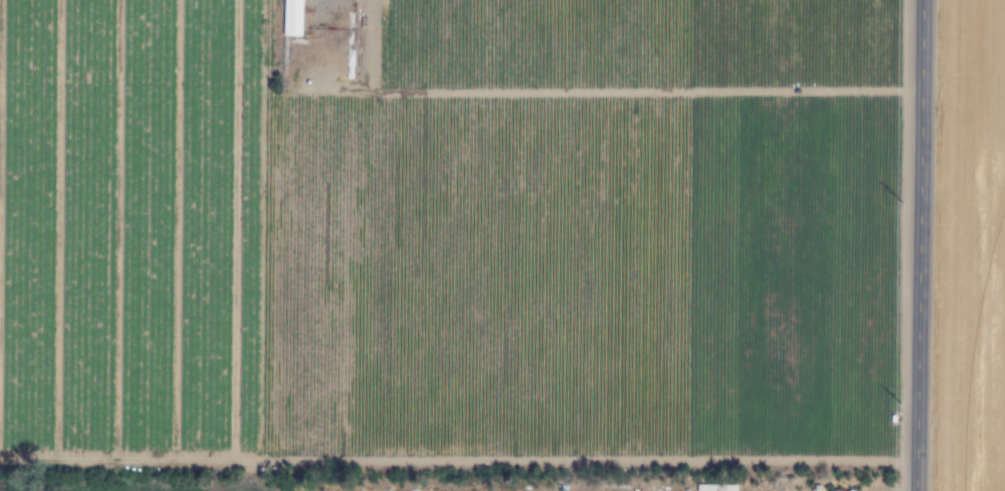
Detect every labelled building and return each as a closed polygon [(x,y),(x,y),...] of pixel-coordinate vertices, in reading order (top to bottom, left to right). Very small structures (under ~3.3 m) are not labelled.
[(303,0),(284,0),(284,37),(303,37),(303,0)]
